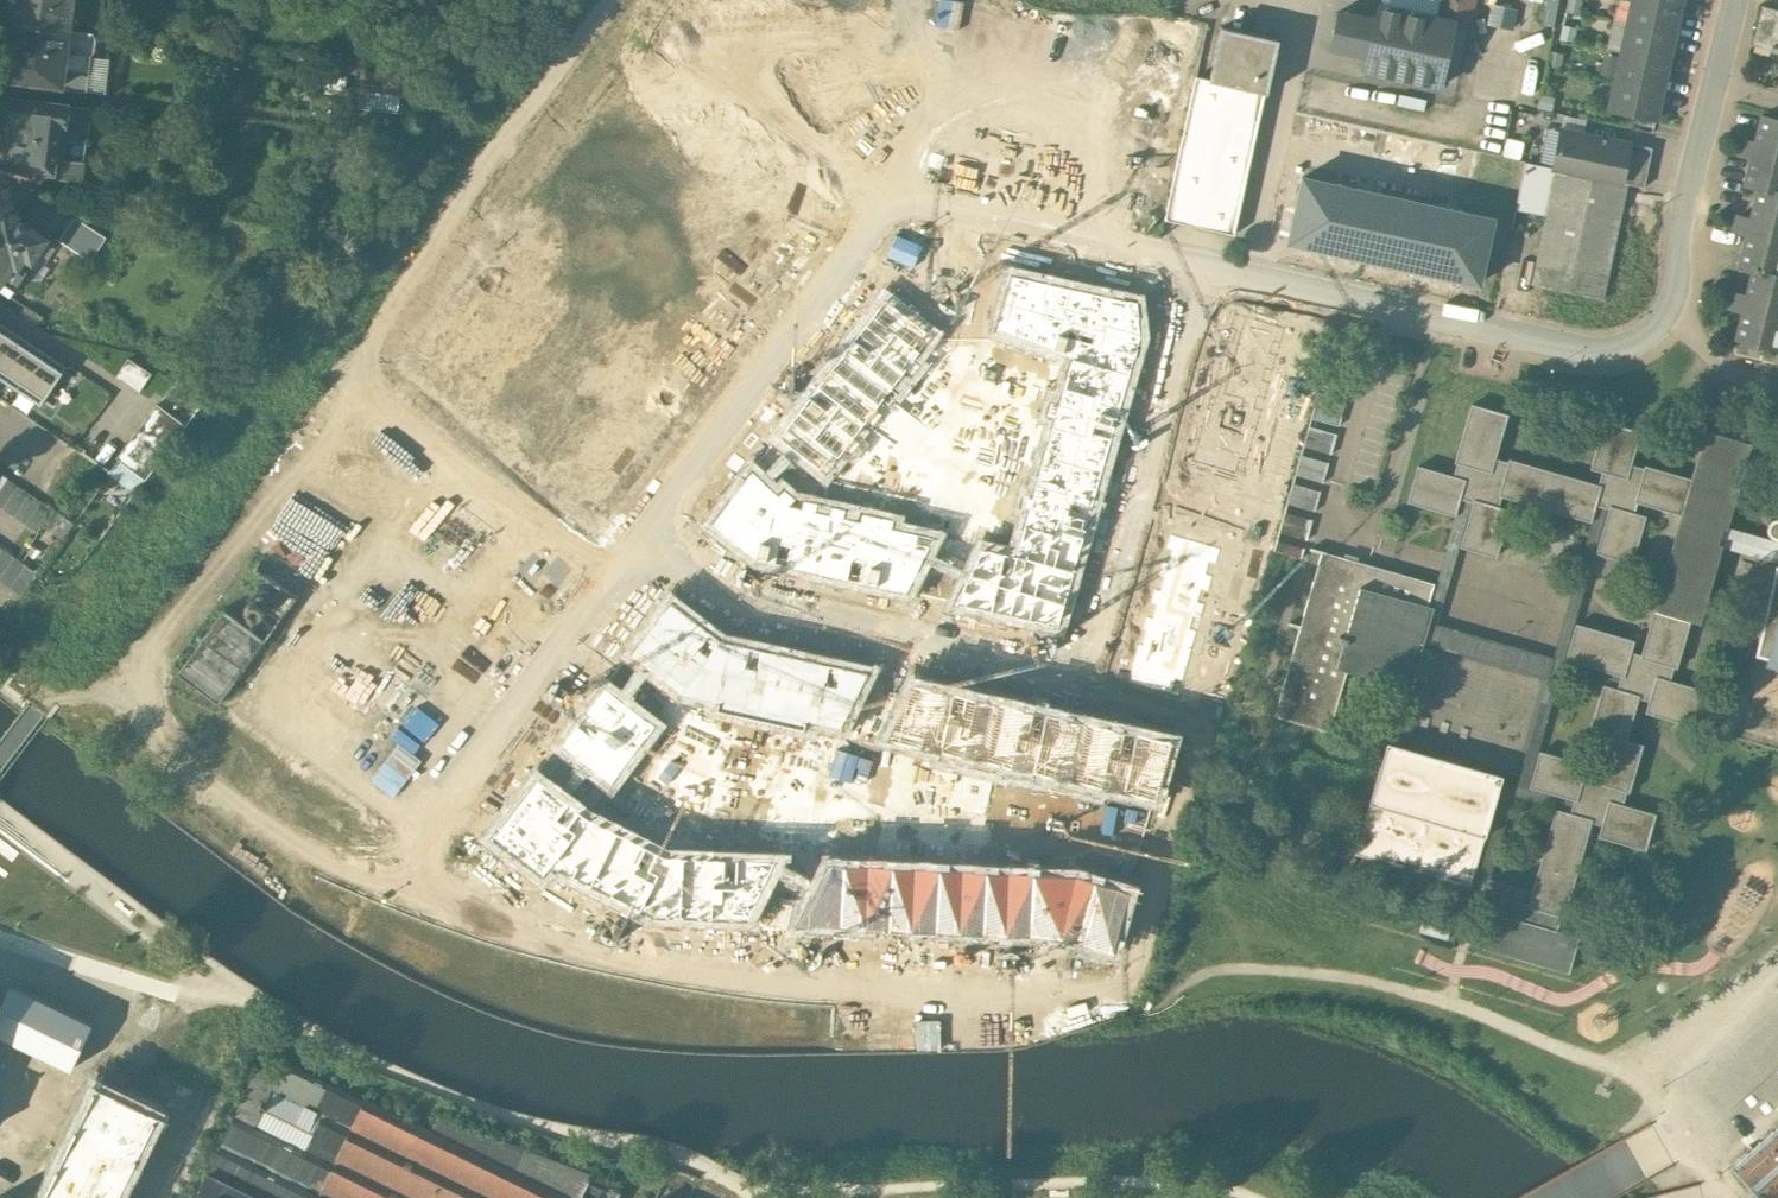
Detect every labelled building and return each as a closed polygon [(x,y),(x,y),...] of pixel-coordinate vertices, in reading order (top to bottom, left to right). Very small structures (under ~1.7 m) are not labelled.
[(11,21),(69,28),(72,0),(14,0),(11,21)] [(69,28),(93,30),(93,29),(101,30),(105,0),(72,0),(69,28)] [(1437,19),(1453,22),(1453,23),(1469,26),(1475,0),(1441,0),(1437,19)] [(1647,0),(1632,0),(1627,25),(1674,35),(1681,7),(1647,0)] [(1491,3),(1489,24),(1516,26),(1518,6),(1491,3)] [(1437,19),(1379,6),(1376,19),(1339,11),(1330,48),(1368,57),(1365,70),(1439,87),(1448,46),(1453,23),(1453,22),(1437,19)] [(1763,6),(1753,45),(1755,45),(1755,44),(1777,50),(1777,10),(1763,6)] [(69,28),(11,21),(8,44),(7,43),(3,77),(60,83),(62,84),(69,28)] [(1469,26),(1453,23),(1448,46),(1464,50),(1469,26)] [(1674,35),(1627,25),(1621,53),(1668,63),(1674,35)] [(1279,40),(1222,27),(1210,80),(1266,92),(1266,93),(1267,94),(1279,40)] [(93,30),(69,28),(62,84),(60,83),(60,86),(87,90),(91,53),(95,48),(96,37),(93,30)] [(392,53),(378,51),(377,62),(391,63),(392,53)] [(1668,63),(1621,53),(1615,81),(1662,91),(1668,63)] [(377,62),(364,60),(360,89),(401,93),(404,65),(391,63),(377,62)] [(1210,80),(1196,76),(1165,219),(1234,234),(1266,93),(1266,92),(1210,80)] [(1662,91),(1615,81),(1609,109),(1656,119),(1662,91)] [(2,95),(0,117),(0,163),(19,165),(18,167),(54,170),(53,176),(83,180),(85,161),(64,158),(66,139),(87,141),(91,107),(71,105),(71,103),(2,95)] [(330,100),(316,99),(314,113),(328,115),(330,100)] [(774,209),(821,243),(894,144),(847,110),(774,209)] [(1777,190),(1777,119),(1762,115),(1755,142),(1742,139),(1739,153),(1752,156),(1745,183),(1759,187),(1777,190)] [(1631,143),(1561,128),(1552,167),(1623,182),(1631,143)] [(1652,148),(1631,143),(1623,182),(1644,187),(1652,148)] [(1496,222),(1305,178),(1292,234),(1483,278),(1496,222)] [(1516,301),(1611,320),(1636,199),(1541,179),(1516,301)] [(1777,274),(1777,190),(1759,187),(1751,218),(1738,215),(1734,230),(1747,233),(1739,266),(1753,270),(1777,274)] [(2,282),(2,281),(16,290),(29,270),(24,267),(30,257),(32,258),(46,238),(5,211),(0,219),(0,281),(2,282)] [(104,238),(84,224),(70,244),(90,258),(104,238)] [(605,237),(571,282),(706,384),(740,339),(605,237)] [(1753,270),(1747,295),(1733,292),(1730,306),(1743,310),(1736,337),(1777,347),(1777,342),(1777,274),(1753,270)] [(1015,555),(982,547),(954,602),(1058,625),(1139,336),(1136,301),(1012,274),(996,329),(1073,356),(1060,403),(1051,400),(1047,414),(1055,416),(1033,494),(1025,492),(1021,506),(1028,508),(1015,555)] [(931,334),(884,298),(832,367),(779,438),(826,473),(845,448),(851,453),(859,442),(854,437),(866,420),(874,427),(883,414),(874,408),(882,398),(889,404),(898,391),(892,387),(905,370),(911,375),(920,363),(913,358),(931,334)] [(400,309),(366,354),(502,456),(536,411),(400,309)] [(1204,421),(1194,457),(1236,469),(1240,455),(1247,457),(1261,408),(1255,406),(1259,391),(1265,393),(1269,380),(1262,378),(1266,365),(1272,367),(1276,352),(1270,351),(1274,338),(1280,339),(1284,326),(1236,313),(1233,324),(1238,326),(1234,341),(1228,339),(1225,351),(1230,353),(1226,368),(1221,366),(1217,378),(1222,380),(1218,395),(1213,393),(1209,405),(1212,406),(1208,422),(1204,421)] [(0,321),(0,379),(42,407),(68,367),(0,321)] [(1764,346),(1738,339),(1734,353),(1760,359),(1764,346)] [(1764,346),(1760,359),(1777,363),(1777,350),(1764,346)] [(1332,376),(1327,375),(1324,385),(1329,387),(1332,376)] [(113,474),(76,523),(77,524),(72,533),(93,550),(204,402),(183,387),(162,414),(159,411),(131,449),(99,425),(81,453),(113,474)] [(1346,400),(1318,392),(1311,418),(1339,426),(1346,400)] [(551,499),(597,533),(670,434),(624,400),(551,499)] [(1506,415),(1470,405),(1454,461),(1457,462),(1453,475),(1418,465),(1408,500),(1454,513),(1459,495),(1473,499),(1460,545),(1496,555),(1509,509),(1497,505),(1500,494),(1590,520),(1595,502),(1609,506),(1596,551),(1632,561),(1645,515),(1634,512),(1637,501),(1682,514),(1692,479),(1645,466),(1644,468),(1630,464),(1640,431),(1605,421),(1592,468),(1603,471),(1600,485),(1510,459),(1509,462),(1494,458),(1506,415)] [(1337,434),(1308,426),(1303,446),(1331,454),(1337,434)] [(1692,479),(1682,514),(1654,610),(1690,620),(1700,623),(1751,443),(1705,430),(1692,479)] [(1329,462),(1300,454),(1294,475),(1323,483),(1329,462)] [(284,457),(250,502),(385,604),(419,559),(284,457)] [(752,469),(711,524),(757,558),(906,592),(934,536),(891,527),(892,519),(863,512),(861,520),(844,516),(846,508),(833,505),(830,513),(815,509),(817,502),(804,499),(802,507),(789,503),(795,496),(785,487),(779,494),(752,469)] [(7,479),(0,489),(0,507),(39,532),(54,509),(7,479)] [(1320,491),(1292,483),(1286,503),(1315,511),(1320,491)] [(1552,655),(1438,623),(1460,545),(1473,499),(1459,495),(1454,513),(1435,582),(1418,641),(1547,677),(1517,782),(1505,779),(1477,877),(1473,876),(1470,885),(1487,889),(1513,795),(1557,807),(1572,811),(1576,797),(1530,784),(1540,748),(1562,670),(1604,682),(1620,687),(1623,674),(1566,658),(1576,623),(1596,551),(1609,506),(1595,502),(1590,520),(1552,655)] [(39,532),(62,548),(72,533),(70,531),(76,523),(54,509),(39,532)] [(1312,519),(1284,511),(1278,532),(1307,540),(1312,519)] [(1777,517),(1774,517),(1772,518),(1770,520),(1768,522),(1767,525),(1767,528),(1767,530),(1769,533),(1771,536),(1773,537),(1777,538),(1777,517)] [(1140,644),(1130,680),(1172,692),(1176,678),(1183,680),(1197,631),(1190,629),(1195,615),(1201,616),(1204,603),(1198,602),(1202,589),(1208,590),(1212,576),(1206,574),(1210,561),(1216,563),(1220,550),(1172,536),(1169,548),(1174,549),(1170,564),(1164,562),(1161,575),(1166,576),(1162,591),(1156,590),(1153,602),(1158,603),(1154,618),(1149,616),(1145,629),(1148,630),(1143,645),(1140,644)] [(1304,548),(1276,540),(1273,550),(1301,558),(1304,548)] [(0,549),(0,579),(22,594),(36,573),(0,549)] [(1435,582),(1322,550),(1276,714),(1331,730),(1348,669),(1405,685),(1418,641),(1435,582)] [(1776,564),(1755,654),(1769,658),(1767,662),(1777,665),(1777,564),(1776,564)] [(720,638),(671,601),(630,654),(680,691),(719,699),(717,707),(803,726),(805,718),(841,725),(867,670),(720,638)] [(256,603),(254,602),(252,602),(250,602),(247,602),(245,604),(243,606),(243,608),(242,611),(244,615),(245,617),(247,618),(249,619),(251,619),(254,619),(256,618),(258,617),(259,615),(260,610),(260,607),(259,606),(257,604),(256,603)] [(222,610),(178,671),(219,699),(262,638),(222,610)] [(1642,654),(1631,651),(1634,639),(1576,623),(1566,658),(1623,674),(1620,687),(1604,682),(1591,729),(1608,733),(1596,776),(1585,773),(1588,762),(1540,748),(1530,784),(1576,797),(1572,811),(1557,807),(1540,866),(1575,876),(1591,821),(1602,824),(1599,836),(1646,849),(1656,813),(1624,804),(1628,790),(1630,790),(1644,743),(1627,738),(1638,696),(1650,700),(1647,711),(1693,724),(1703,689),(1670,679),(1674,665),(1677,666),(1690,620),(1654,610),(1642,654)] [(265,641),(220,700),(377,820),(422,761),(265,641)] [(1170,737),(914,680),(887,737),(1155,793),(1170,737)] [(655,724),(605,686),(561,744),(611,782),(655,724)] [(1503,774),(1388,740),(1358,842),(1473,876),(1503,774)] [(587,814),(537,777),(490,835),(542,873),(550,862),(651,913),(745,917),(776,858),(667,854),(587,814)] [(1076,871),(828,860),(796,920),(1060,932),(1112,947),(1129,886),(1076,871)] [(1492,951),(1571,967),(1578,932),(1559,928),(1565,896),(1541,891),(1539,903),(1504,896),(1492,951)] [(70,1069),(93,1023),(11,983),(0,1006),(0,1036),(70,1069)] [(286,1060),(277,1077),(273,1086),(273,1087),(262,1109),(255,1125),(234,1115),(193,1197),(617,1197),(619,1193),(620,1188),(592,1175),(439,1117),(432,1132),(286,1060)] [(277,1077),(258,1067),(242,1099),(262,1109),(273,1087),(273,1086),(277,1077)] [(92,1098),(44,1197),(118,1197),(153,1127),(92,1098)] [(262,1109),(242,1099),(234,1115),(255,1125),(262,1109)] [(1730,1166),(1758,1197),(1777,1197),(1777,1124),(1730,1166)]
